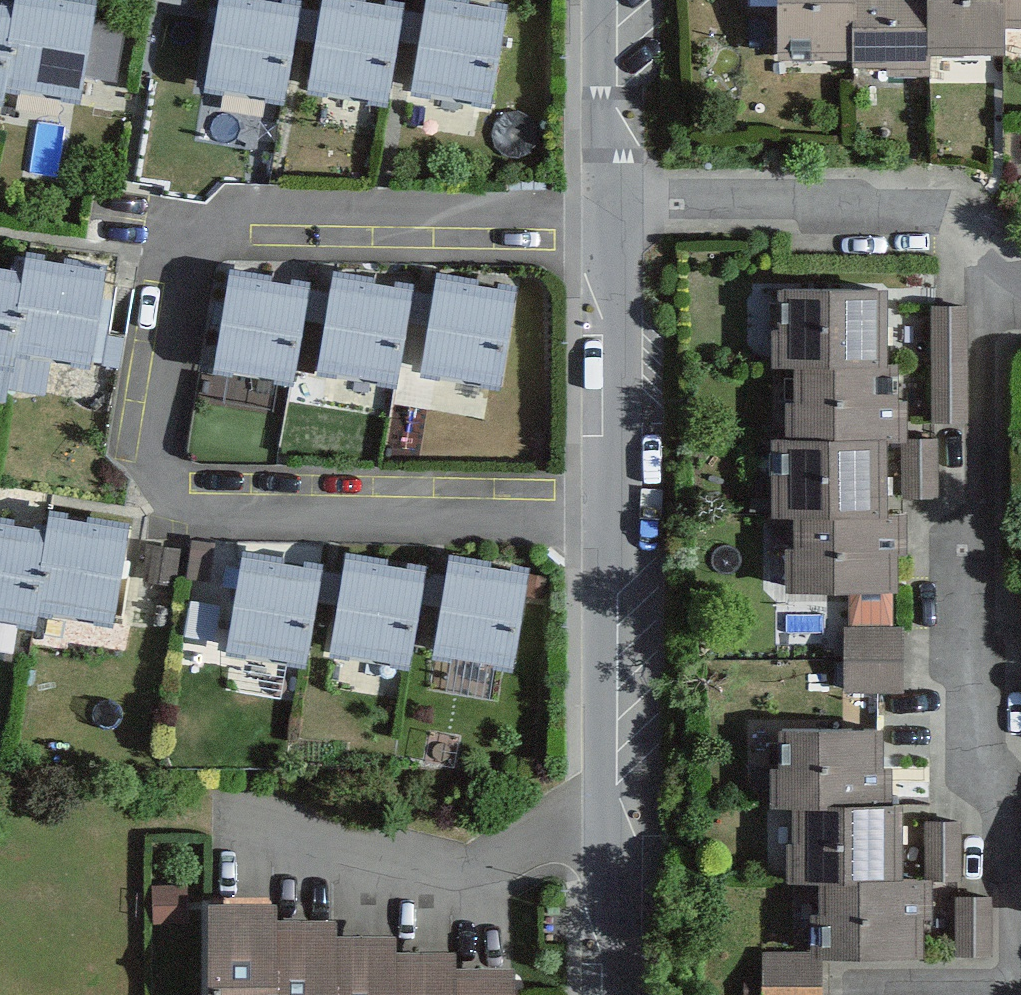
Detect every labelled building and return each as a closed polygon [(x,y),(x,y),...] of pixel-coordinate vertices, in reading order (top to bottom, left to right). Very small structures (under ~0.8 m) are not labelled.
[(773,52),(995,54),(995,32),(1020,32),(1020,0),(774,0),(773,52)] [(283,17),(215,2),(201,68),(269,82),(283,17)] [(493,15),(427,2),(412,78),(478,90),(493,15)] [(389,17),(320,3),(306,73),(375,87),(389,17)] [(0,20),(0,103),(1,104),(5,81),(79,93),(92,15),(27,4),(24,24),(0,20)] [(0,262),(0,331),(74,345),(92,255),(18,241),(14,265),(0,262)] [(295,281),(226,267),(208,352),(277,366),(295,281)] [(400,283),(330,271),(315,354),(385,366),(400,283)] [(505,288),(435,276),(421,363),(490,374),(505,288)] [(879,284),(779,285),(779,328),(773,328),(774,351),(792,351),(792,399),(785,399),(785,434),(774,434),(774,502),(787,502),(788,579),(891,578),(891,546),(900,546),(899,511),(875,512),(874,429),(892,429),(891,363),(880,363),(879,284)] [(964,307),(934,307),(935,415),(965,415),(964,307)] [(933,439),(906,438),(905,491),(931,491),(933,439)] [(0,524),(0,601),(20,605),(23,587),(96,602),(111,528),(39,514),(35,531),(0,524)] [(411,575),(342,563),(328,642),(398,654),(411,575)] [(306,575),(238,564),(226,639),(293,650),(306,575)] [(517,577),(446,565),(433,646),(504,658),(517,577)] [(898,629),(848,629),(848,685),(898,685),(898,629)] [(878,726),(787,726),(787,756),(775,756),(775,795),(789,795),(789,868),(822,868),(822,948),(913,948),(913,908),(922,908),(922,879),(894,878),(894,803),(886,803),(886,764),(878,764),(878,726)] [(955,819),(930,819),(930,873),(956,873),(955,819)] [(988,896),(961,896),(962,948),(989,948),(988,896)] [(201,903),(201,994),(507,994),(508,970),(445,970),(445,951),(381,950),(381,937),(322,936),(322,919),(265,919),(265,903),(201,903)] [(765,955),(765,994),(816,994),(816,955),(765,955)]
